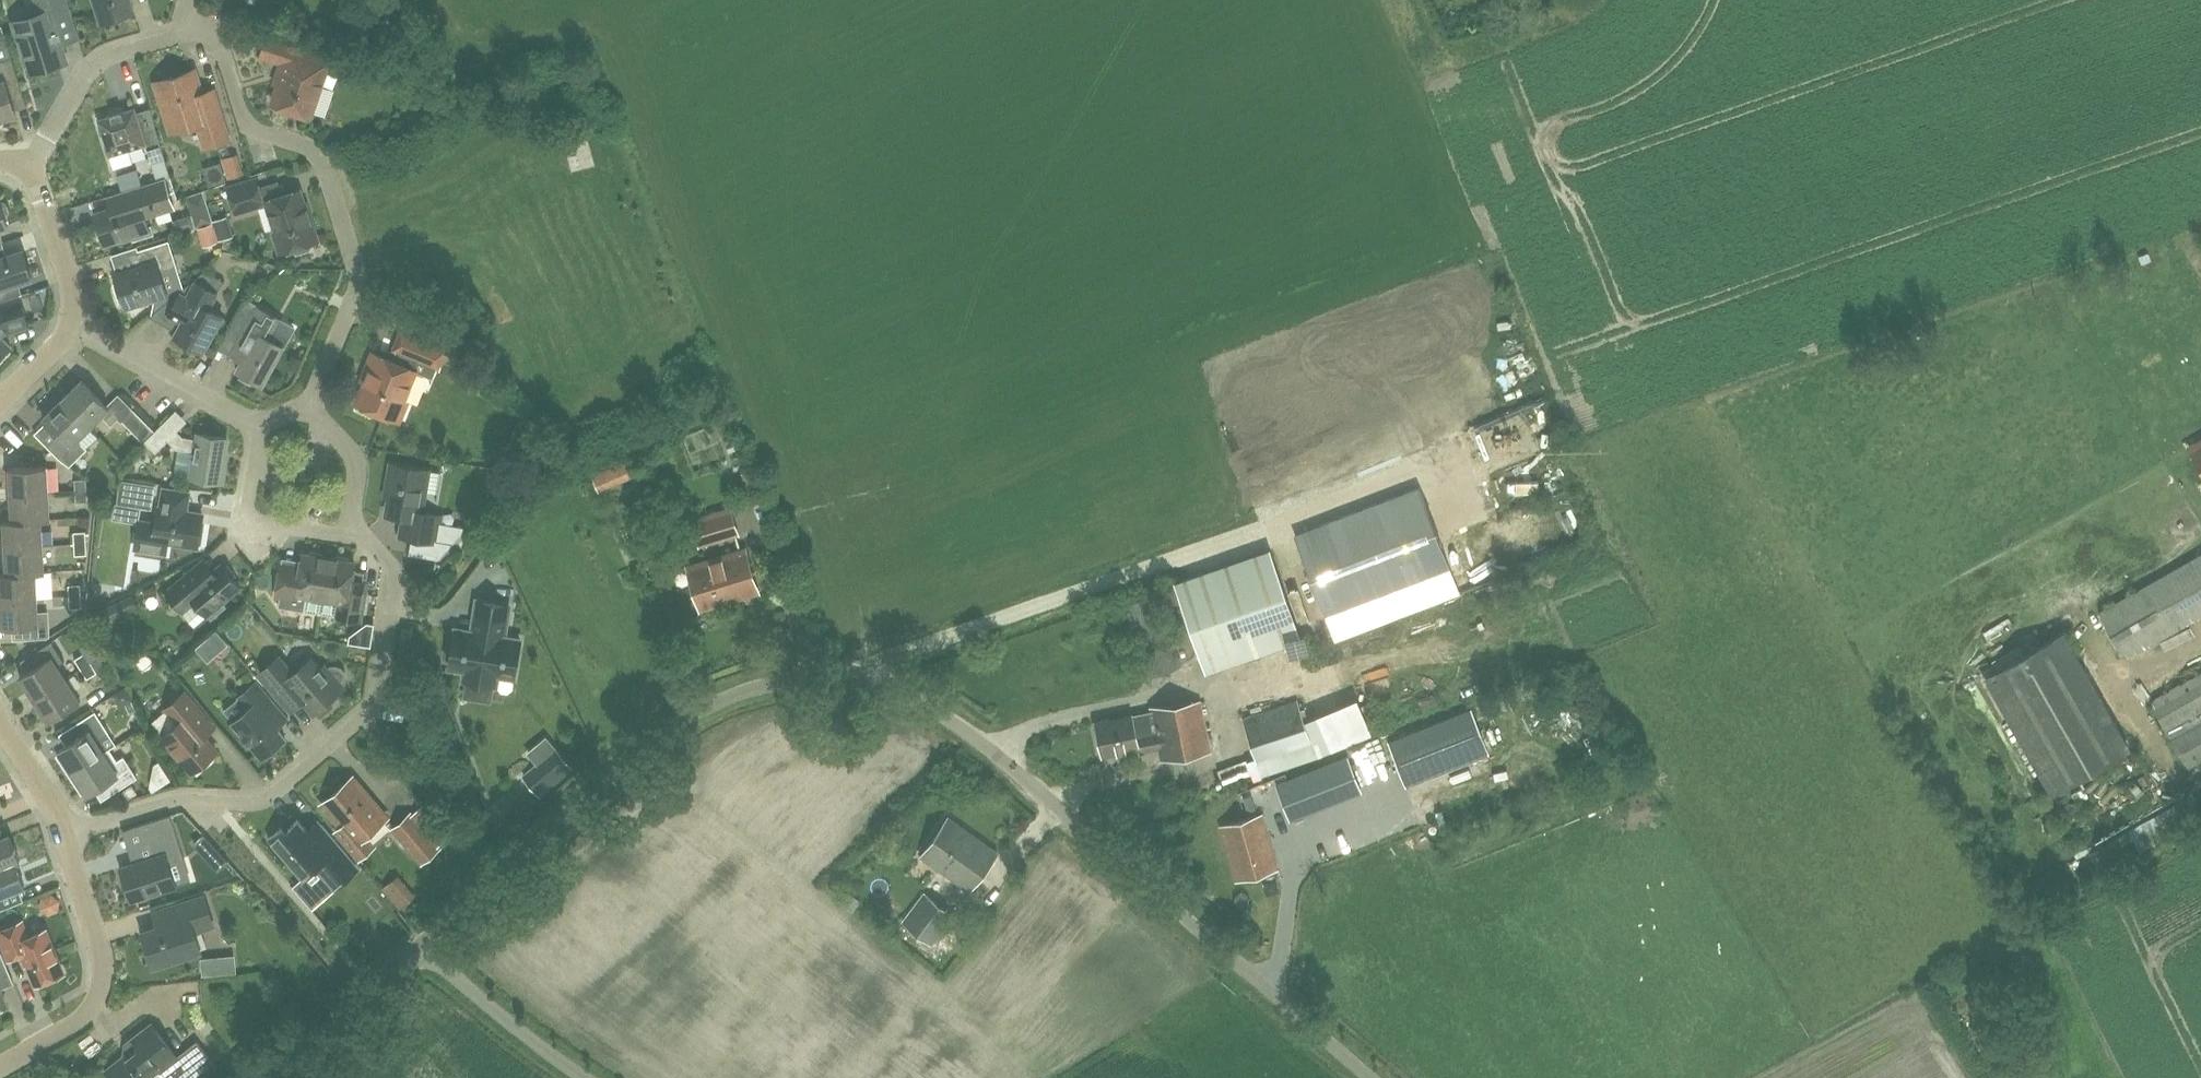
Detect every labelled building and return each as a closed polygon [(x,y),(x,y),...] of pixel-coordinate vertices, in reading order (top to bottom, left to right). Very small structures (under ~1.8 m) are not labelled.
[(78,38),(66,0),(37,0),(41,14),(15,22),(30,69),(65,58),(61,44),(78,38)] [(135,10),(132,0),(95,0),(102,20),(135,10)] [(16,114),(15,110),(8,87),(20,83),(6,37),(4,38),(1,39),(3,43),(0,44),(0,119),(16,114)] [(268,37),(262,55),(286,64),(273,103),(283,107),(282,111),(299,116),(300,112),(310,116),(330,58),(268,37)] [(229,140),(221,115),(224,114),(216,87),(201,92),(195,70),(155,83),(171,133),(198,124),(205,147),(229,140)] [(143,132),(137,112),(135,107),(98,119),(110,156),(114,169),(133,163),(129,150),(146,145),(152,164),(166,159),(156,128),(143,132)] [(238,153),(222,157),(228,180),(244,175),(238,153)] [(132,234),(134,240),(154,234),(152,226),(149,227),(145,215),(173,206),(164,178),(108,196),(112,209),(96,213),(105,243),(132,234)] [(236,213),(264,204),(256,179),(228,187),(236,213)] [(274,231),(281,252),(295,247),(297,253),(309,249),(313,241),(317,240),(309,215),(307,216),(299,190),(267,200),(277,231),(274,231)] [(0,201),(0,229),(8,227),(5,217),(7,216),(8,213),(5,204),(2,202),(1,203),(0,201)] [(143,265),(133,268),(115,274),(125,307),(167,294),(161,273),(178,268),(169,241),(138,250),(143,265)] [(23,250),(0,257),(0,289),(32,279),(23,250)] [(174,297),(175,299),(166,315),(182,324),(173,340),(191,350),(193,346),(203,352),(223,316),(203,305),(212,290),(194,280),(174,297)] [(23,307),(20,297),(0,303),(0,357),(11,346),(4,339),(12,332),(29,326),(23,307)] [(262,385),(283,346),(271,340),(281,320),(255,306),(228,355),(241,363),(237,371),(262,385)] [(357,403),(396,419),(416,371),(373,353),(365,374),(369,375),(357,403)] [(63,399),(90,428),(102,416),(112,426),(119,418),(109,409),(109,408),(82,380),(63,399)] [(78,439),(90,428),(63,399),(43,418),(59,435),(48,446),(60,459),(70,467),(88,449),(78,439)] [(144,441),(155,431),(133,409),(122,420),(144,442),(144,441)] [(223,462),(225,452),(227,438),(199,433),(198,439),(183,437),(178,431),(174,435),(163,424),(155,431),(144,441),(156,453),(168,441),(177,449),(196,452),(192,477),(222,482),(225,462),(223,462)] [(630,459),(592,476),(599,492),(637,475),(630,459)] [(387,514),(406,518),(402,536),(409,537),(407,552),(437,557),(466,526),(443,522),(445,515),(422,511),(429,470),(392,464),(388,484),(392,484),(387,514)] [(11,494),(49,493),(47,466),(10,468),(11,494)] [(75,479),(75,491),(87,490),(87,479),(75,479)] [(156,485),(121,479),(117,503),(152,508),(156,485)] [(161,507),(159,507),(157,523),(140,520),(136,548),(165,553),(167,542),(197,547),(203,514),(186,511),(189,493),(164,488),(161,507)] [(1459,593),(1419,488),(1295,536),(1335,640),(1459,593)] [(87,490),(75,491),(75,502),(88,502),(87,490)] [(12,520),(42,520),(50,520),(49,493),(11,494),(12,520)] [(700,545),(737,534),(730,509),(692,520),(700,545)] [(5,547),(43,546),(42,520),(12,520),(4,521),(5,547)] [(74,544),(86,543),(86,532),(74,532),(74,544)] [(87,555),(86,543),(74,544),(75,555),(87,555)] [(7,573),(36,573),(45,572),(43,546),(5,547),(7,573)] [(1270,548),(1174,582),(1206,673),(1302,639),(1270,548)] [(701,609),(758,592),(745,550),(688,567),(701,609)] [(280,596),(279,607),(320,614),(323,598),(329,558),(324,557),(322,554),(311,552),(308,554),(303,553),(301,565),(282,562),(276,596),(280,596)] [(2200,615),(2200,554),(2099,613),(2125,658),(2200,615)] [(194,603),(206,617),(207,618),(209,616),(211,619),(226,606),(223,602),(241,587),(233,579),(235,577),(235,574),(228,565),(225,565),(223,567),(221,565),(215,569),(204,556),(186,572),(188,573),(166,592),(183,612),(194,603)] [(334,559),(329,558),(323,598),(320,614),(361,620),(365,593),(368,594),(370,580),(368,580),(369,572),(354,569),(355,562),(350,561),(348,558),(337,556),(334,559)] [(37,598),(36,573),(7,573),(0,574),(0,601),(37,598)] [(68,585),(69,597),(81,596),(80,584),(68,585)] [(1122,604),(1151,678),(1182,666),(1165,622),(1153,592),(1122,604)] [(132,595),(104,609),(111,623),(139,609),(132,595)] [(81,596),(69,597),(70,608),(82,608),(81,596)] [(0,601),(0,612),(1,627),(12,627),(13,640),(47,638),(46,612),(38,613),(37,598),(0,601)] [(521,639),(504,637),(510,605),(477,600),(472,631),(456,629),(455,637),(450,636),(447,657),(451,658),(450,667),(466,669),(464,680),(486,684),(488,673),(514,677),(521,639)] [(2127,748),(2063,633),(1985,677),(2050,791),(2127,748)] [(81,668),(91,662),(85,652),(75,658),(81,668)] [(34,699),(66,678),(52,656),(20,676),(34,699)] [(291,713),(304,702),(314,713),(340,691),(339,691),(346,685),(344,683),(344,682),(346,677),(344,672),(341,669),(337,667),(331,668),(323,672),(311,658),(293,674),(279,657),(260,674),(279,697),(278,698),(291,713)] [(97,672),(91,662),(81,668),(87,678),(97,672)] [(2200,760),(2200,673),(2150,702),(2187,767),(2200,760)] [(66,678),(34,699),(48,722),(80,701),(66,678)] [(286,737),(278,729),(290,719),(276,703),(274,705),(255,683),(245,692),(255,703),(232,722),(262,757),(286,737)] [(217,751),(204,736),(214,728),(184,692),(165,709),(177,724),(163,736),(193,772),(195,770),(197,773),(207,765),(204,762),(217,751)] [(1132,714),(1132,716),(1095,724),(1101,755),(1138,747),(1139,753),(1159,749),(1161,760),(1210,752),(1200,701),(1150,708),(1151,711),(1132,714)] [(1241,721),(1255,760),(1311,742),(1296,701),(1241,721)] [(59,750),(61,753),(57,755),(69,774),(108,750),(108,749),(104,752),(96,741),(109,733),(95,711),(76,723),(83,734),(59,750)] [(1486,754),(1470,713),(1389,745),(1405,786),(1486,754)] [(536,792),(570,765),(556,748),(536,764),(523,775),(536,792)] [(115,761),(108,750),(69,774),(82,793),(85,791),(87,794),(111,779),(118,790),(138,777),(124,756),(115,761)] [(1277,785),(1290,820),(1361,792),(1347,758),(1277,785)] [(158,792),(175,781),(165,766),(148,776),(158,792)] [(353,778),(322,804),(342,827),(337,832),(360,858),(373,847),(365,837),(387,818),(353,778)] [(443,848),(413,814),(411,812),(390,830),(421,866),(443,848)] [(1221,826),(1236,881),(1276,870),(1261,815),(1221,826)] [(997,852),(949,817),(921,856),(969,891),(997,852)] [(318,819),(306,829),(298,819),(286,830),(283,826),(269,838),(304,880),(317,868),(335,890),(356,873),(345,861),(350,856),(318,819)] [(2130,856),(2144,850),(2136,832),(2122,838),(2130,856)] [(154,857),(134,864),(122,867),(127,883),(129,883),(134,899),(176,886),(168,863),(184,858),(176,834),(149,843),(154,857)] [(205,835),(195,844),(218,870),(228,861),(205,835)] [(19,860),(10,836),(0,840),(0,868),(19,860)] [(0,868),(0,896),(25,886),(15,863),(20,861),(19,860),(0,868)] [(932,947),(954,917),(923,894),(901,923),(932,947)] [(151,910),(157,928),(143,932),(154,966),(201,950),(195,932),(214,926),(204,896),(175,906),(174,903),(151,910)] [(45,930),(28,938),(22,923),(0,932),(0,938),(8,958),(23,952),(36,983),(39,982),(43,985),(51,982),(51,977),(63,972),(45,930)] [(110,1077),(204,1077),(218,1067),(197,1041),(179,1055),(153,1022),(132,1038),(133,1039),(131,1048),(132,1049),(104,1071),(110,1077)]
